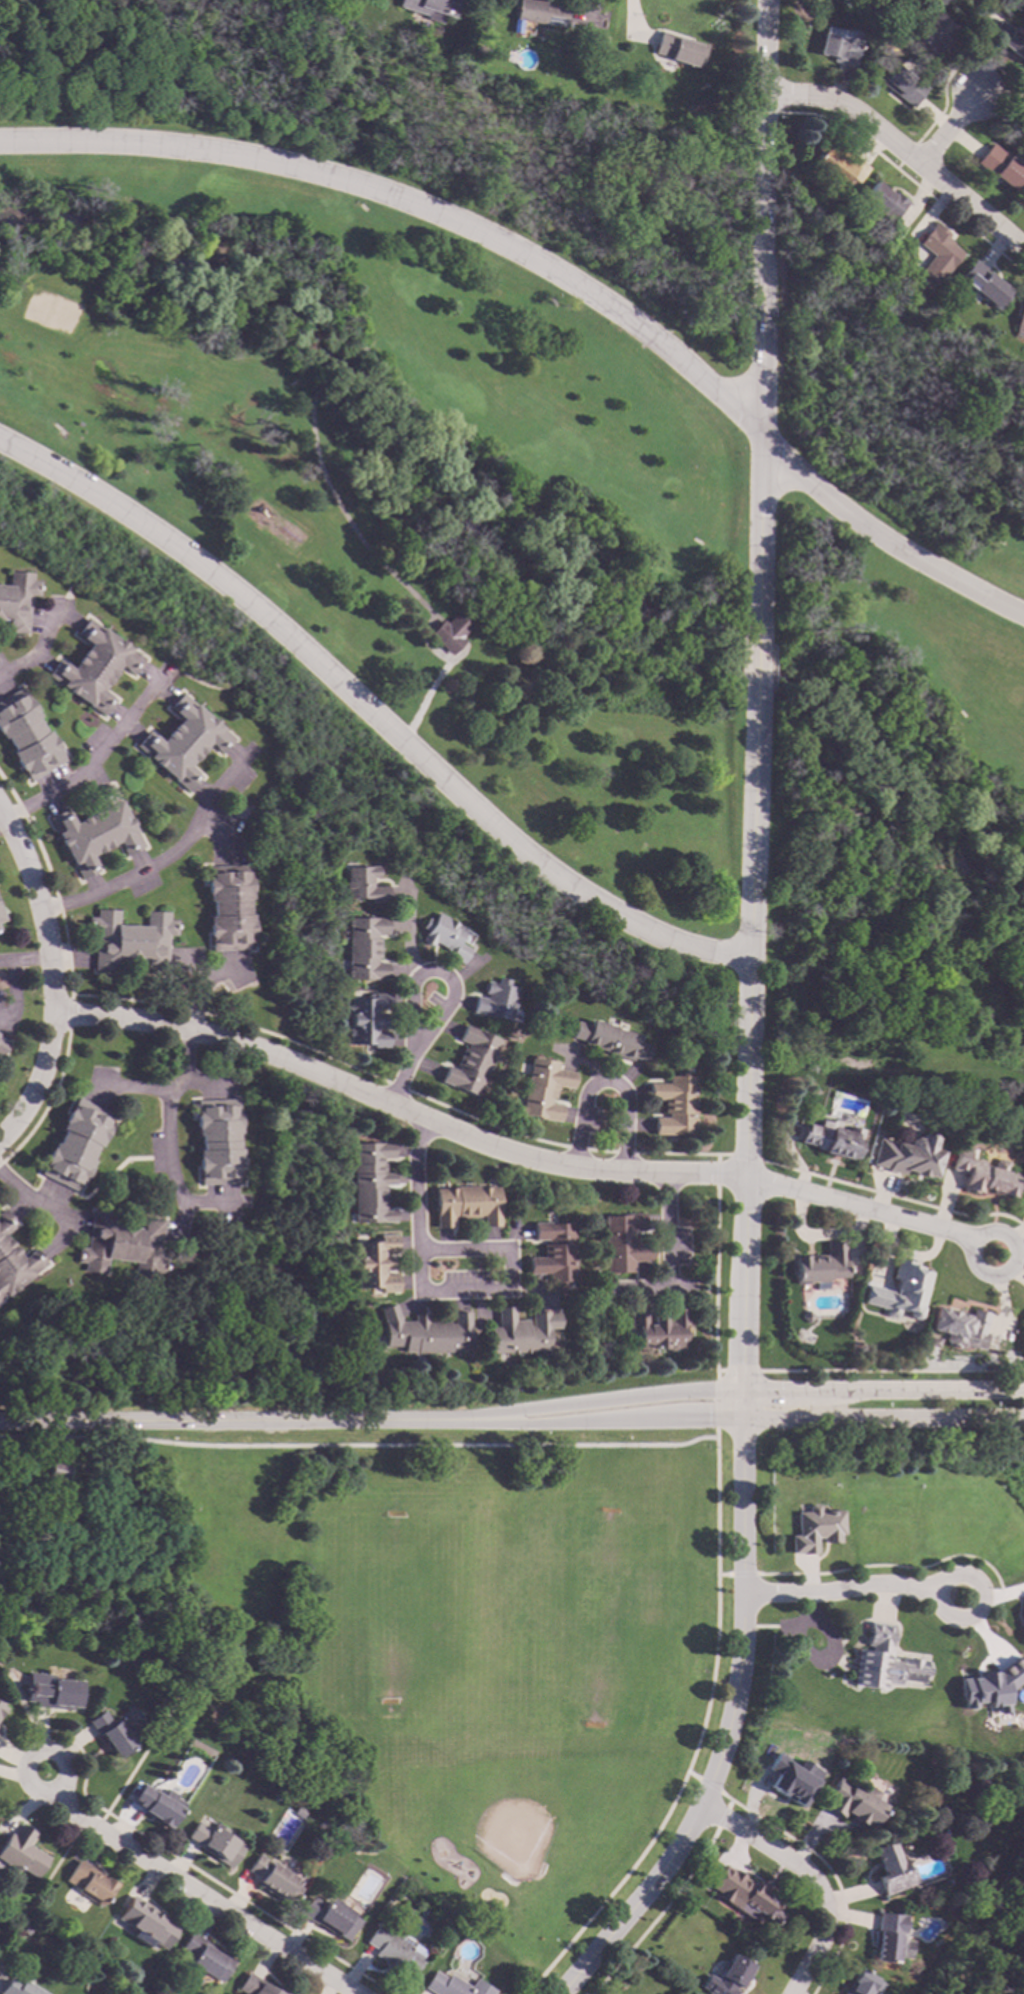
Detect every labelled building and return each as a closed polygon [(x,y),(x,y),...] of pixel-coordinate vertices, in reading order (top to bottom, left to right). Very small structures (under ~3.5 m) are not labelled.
[(396,6),(398,0),(457,0),(451,18),(443,16),(440,24),(424,18),(425,15),(396,6)] [(512,19),(515,0),(535,0),(542,1),(541,4),(566,8),(564,27),(512,19)] [(934,14),(934,13),(945,23),(948,21),(963,35),(951,48),(946,43),(942,49),(939,46),(932,54),(913,37),(919,31),(916,28),(931,11),(934,14)] [(1011,28),(1023,38),(1023,63),(987,35),(999,20),(1010,29),(1011,28)] [(860,40),(853,67),(830,61),(831,57),(816,53),(822,30),(860,40)] [(705,45),(699,68),(668,59),(669,57),(652,52),(659,31),(705,45)] [(926,88),(910,107),(877,81),(893,61),(926,88)] [(832,146),(834,143),(847,154),(848,153),(867,168),(856,182),(848,176),(842,184),(812,161),(818,153),(813,149),(821,138),(832,146)] [(990,143),(1023,171),(1023,177),(1012,191),(1001,182),(999,183),(974,162),(990,143)] [(891,195),(893,192),(905,202),(889,222),(860,198),(874,181),(891,195)] [(947,235),(945,238),(951,243),(950,244),(960,252),(934,285),(917,271),(931,255),(917,244),(933,223),(947,235)] [(987,270),(986,272),(1011,291),(996,311),(955,280),(972,259),(987,270)] [(1021,300),(1023,301),(1023,338),(1011,334),(1021,300)] [(5,619),(0,619),(0,584),(8,585),(9,571),(31,573),(30,581),(38,581),(37,596),(29,595),(26,633),(4,632),(5,619)] [(454,611),(469,625),(459,637),(463,640),(449,655),(427,634),(440,619),(444,623),(454,611)] [(143,658),(131,675),(117,665),(99,690),(113,700),(101,715),(46,675),(57,659),(70,668),(88,644),(75,635),(87,619),(143,658)] [(2,738),(0,736),(0,699),(19,687),(26,699),(27,698),(35,710),(34,711),(37,717),(35,718),(43,731),(46,729),(49,735),(50,734),(58,746),(56,748),(63,759),(28,780),(21,769),(20,770),(12,758),(14,757),(10,751),(12,750),(4,737),(2,738)] [(232,738),(218,753),(206,742),(186,765),(198,776),(185,791),(134,745),(147,730),(159,741),(179,719),(167,708),(180,693),(232,738)] [(142,846),(124,855),(116,841),(89,855),(97,870),(80,879),(48,818),(65,808),(73,823),(99,809),(92,795),(110,785),(142,846)] [(248,878),(250,878),(250,892),(249,892),(249,899),(247,899),(248,914),(251,914),(251,920),(252,920),(253,935),(250,935),(251,948),(211,950),(210,936),(208,936),(208,922),(209,922),(209,916),(211,915),(211,900),(208,901),(207,894),(206,894),(206,880),(208,880),(207,866),(247,864),(248,878)] [(378,876),(371,877),(371,886),(386,885),(387,902),(371,903),(370,897),(347,898),(347,889),(344,887),(344,882),(346,880),(346,867),(377,866),(378,876)] [(118,910),(118,925),(145,926),(146,911),(168,912),(168,920),(176,920),(175,935),(167,935),(165,973),(143,972),(144,959),(115,958),(115,971),(93,970),(95,932),(87,932),(87,917),(95,917),(95,909),(118,910)] [(465,928),(457,942),(469,949),(461,963),(448,956),(450,951),(433,941),(430,945),(420,940),(426,930),(420,927),(426,917),(432,921),(436,912),(465,928)] [(386,934),(376,934),(376,939),(379,939),(379,957),(376,957),(376,963),(386,963),(386,978),(348,978),(348,918),(386,918),(386,934)] [(508,980),(507,986),(516,988),(509,1020),(471,1012),(474,995),(485,998),(486,993),(483,992),(485,981),(496,983),(497,977),(508,980)] [(389,1008),(376,1009),(376,1013),(383,1013),(383,1026),(377,1026),(377,1031),(388,1031),(388,1047),(372,1047),(372,1044),(349,1044),(349,1036),(347,1034),(347,1028),(349,1026),(349,1010),(346,1007),(350,1003),(350,998),(372,998),(372,992),(389,992),(389,1008)] [(615,1027),(615,1028),(638,1035),(636,1041),(650,1045),(645,1061),(631,1057),(630,1060),(606,1053),(606,1052),(583,1045),(584,1041),(570,1037),(575,1021),(589,1025),(591,1019),(615,1027)] [(499,1040),(476,1095),(440,1080),(447,1066),(456,1070),(458,1065),(455,1064),(462,1047),(465,1048),(467,1043),(458,1039),(464,1025),(499,1040)] [(8,1040),(0,1037),(0,1059),(8,1040)] [(557,1062),(556,1069),(573,1072),(571,1088),(557,1086),(557,1090),(555,1090),(554,1099),(550,1098),(549,1102),(562,1104),(559,1121),(538,1118),(538,1117),(521,1114),(521,1113),(520,1111),(520,1106),(522,1106),(524,1088),(525,1083),(526,1083),(527,1082),(526,1082),(527,1076),(528,1076),(531,1057),(557,1062)] [(685,1075),(694,1076),(694,1085),(696,1086),(696,1090),(694,1092),(694,1117),(695,1119),(695,1123),(693,1124),(693,1134),(675,1133),(675,1135),(653,1134),(654,1117),(667,1117),(667,1113),(663,1112),(663,1100),(648,1099),(649,1082),(668,1083),(668,1075),(675,1075),(675,1073),(685,1073),(685,1075)] [(112,1115),(107,1127),(108,1128),(102,1141),(101,1141),(98,1147),(96,1146),(89,1159),(92,1160),(89,1166),(90,1167),(84,1180),(82,1179),(76,1191),(40,1173),(46,1161),(44,1160),(50,1148),(52,1148),(55,1142),(57,1143),(63,1130),(61,1128),(63,1122),(62,1122),(68,1109),(70,1110),(76,1098),(112,1115)] [(236,1112),(238,1112),(239,1126),(237,1126),(238,1133),(235,1133),(236,1148),(239,1148),(239,1155),(240,1155),(241,1169),(239,1169),(239,1182),(199,1184),(198,1171),(197,1171),(196,1157),(198,1157),(197,1150),(200,1150),(199,1135),(196,1135),(196,1128),(194,1128),(194,1115),(196,1114),(195,1100),(235,1099),(236,1112)] [(838,1123),(837,1128),(845,1130),(846,1126),(861,1130),(858,1139),(861,1140),(856,1160),(847,1158),(847,1159),(821,1152),(822,1150),(814,1148),(814,1146),(798,1141),(803,1123),(815,1126),(817,1117),(838,1123)] [(934,1137),(931,1149),(940,1151),(933,1178),(924,1175),(923,1177),(912,1174),(912,1172),(903,1170),(902,1174),(885,1170),(886,1168),(871,1164),(878,1138),(905,1145),(906,1140),(913,1137),(917,1138),(919,1133),(934,1137)] [(393,1157),(384,1157),(384,1173),(394,1173),(394,1184),(385,1184),(385,1210),(395,1210),(395,1222),(354,1222),(354,1143),(393,1142),(393,1157)] [(983,1161),(981,1165),(989,1167),(991,1161),(996,1158),(1005,1161),(1008,1165),(1006,1171),(1017,1174),(1010,1196),(981,1188),(979,1194),(960,1188),(964,1174),(961,1173),(966,1156),(983,1161)] [(497,1225),(481,1225),(481,1215),(476,1215),(476,1218),(457,1218),(457,1215),(452,1216),(452,1226),(437,1226),(436,1187),(496,1186),(497,1225)] [(45,1263),(0,1299),(0,1209),(2,1207),(14,1223),(2,1233),(20,1257),(32,1247),(45,1263)] [(113,1213),(111,1225),(140,1229),(141,1217),(163,1220),(158,1257),(166,1258),(164,1273),(156,1272),(155,1280),(132,1277),(134,1262),(107,1259),(105,1273),(83,1270),(84,1262),(76,1261),(78,1247),(86,1248),(91,1210),(113,1213)] [(644,1230),(631,1230),(631,1235),(635,1235),(635,1244),(650,1243),(650,1261),(632,1261),(632,1272),(614,1273),(614,1274),(608,1274),(608,1272),(605,1272),(604,1247),(605,1247),(605,1241),(604,1241),(604,1234),(605,1234),(604,1222),(603,1222),(603,1218),(604,1218),(604,1216),(627,1215),(627,1213),(643,1212),(644,1230)] [(573,1225),(573,1230),(571,1231),(572,1272),(574,1274),(574,1278),(572,1281),(546,1281),(546,1273),(526,1274),(526,1257),(541,1257),(541,1244),(545,1244),(545,1239),(532,1240),(531,1223),(549,1222),(549,1223),(571,1223),(573,1225)] [(397,1251),(384,1251),(384,1256),(390,1256),(391,1269),(384,1269),(384,1274),(396,1273),(396,1290),(380,1290),(380,1287),(357,1288),(357,1279),(355,1277),(355,1272),(357,1270),(356,1254),(353,1250),(357,1247),(357,1241),(379,1241),(379,1235),(396,1235),(397,1251)] [(844,1277),(826,1277),(827,1288),(813,1289),(813,1283),(793,1284),(792,1255),(806,1255),(806,1258),(825,1257),(824,1242),(843,1241),(844,1277)] [(911,1262),(910,1268),(927,1272),(918,1307),(920,1307),(917,1319),(904,1316),(905,1313),(897,1310),(895,1318),(881,1314),(883,1309),(860,1303),(865,1284),(892,1292),(895,1279),(890,1278),(896,1258),(911,1262)] [(399,1321),(412,1321),(412,1314),(424,1314),(424,1322),(447,1321),(447,1323),(451,1323),(451,1312),(466,1311),(467,1350),(448,1350),(448,1352),(414,1353),(414,1351),(402,1351),(402,1346),(384,1346),(383,1330),(382,1329),(382,1323),(383,1322),(379,1308),(394,1304),(399,1321)] [(512,1320),(525,1319),(525,1325),(530,1325),(529,1312),(546,1311),(546,1313),(556,1313),(557,1328),(545,1328),(546,1351),(488,1353),(486,1350),(486,1345),(489,1342),(488,1326),(496,1326),(495,1307),(512,1307),(512,1320)] [(968,1316),(970,1308),(988,1313),(982,1335),(968,1331),(964,1345),(958,1348),(946,1345),(943,1340),(944,1334),(928,1330),(935,1307),(968,1316)] [(687,1330),(682,1330),(682,1348),(675,1348),(673,1350),(668,1350),(665,1348),(649,1348),(646,1353),(641,1348),(637,1348),(637,1333),(635,1333),(635,1325),(629,1325),(629,1309),(646,1309),(646,1321),(652,1321),(652,1315),(654,1315),(655,1313),(660,1313),(662,1315),(665,1315),(665,1321),(669,1321),(669,1308),(687,1308),(687,1330)] [(813,1316),(806,1323),(799,1316),(806,1309),(813,1316)] [(939,1338),(936,1350),(923,1347),(926,1335),(939,1338)] [(68,1466),(63,1489),(53,1487),(51,1497),(39,1494),(42,1482),(46,1483),(51,1462),(68,1466)] [(816,1553),(790,1553),(790,1534),(796,1534),(796,1511),(807,1511),(807,1506),(810,1504),(816,1504),(819,1507),(819,1510),(843,1510),(843,1534),(839,1534),(839,1543),(833,1543),(833,1541),(821,1541),(821,1537),(816,1537),(816,1553)] [(892,1625),(887,1660),(899,1661),(899,1657),(925,1661),(924,1665),(927,1665),(925,1677),(923,1677),(922,1682),(899,1679),(899,1685),(885,1683),(884,1689),(851,1685),(856,1649),(864,1650),(868,1621),(892,1625)] [(961,1710),(969,1709),(979,1703),(982,1702),(986,1707),(994,1707),(995,1714),(1006,1713),(1003,1690),(1007,1690),(1023,1678),(1023,1667),(1017,1656),(995,1672),(972,1674),(972,1678),(958,1679),(961,1710)] [(52,1676),(52,1680),(73,1682),(73,1680),(81,1681),(78,1707),(72,1706),(71,1710),(32,1706),(32,1702),(24,1701),(25,1693),(21,1690),(21,1686),(25,1684),(27,1673),(52,1676)] [(110,1723),(115,1720),(118,1725),(123,1722),(131,1732),(126,1736),(132,1745),(115,1758),(98,1734),(95,1736),(85,1721),(101,1710),(110,1723)] [(819,1772),(799,1761),(796,1767),(773,1755),(765,1770),(773,1774),(766,1789),(801,1807),(819,1772)] [(857,1789),(861,1782),(876,1792),(873,1798),(882,1804),(868,1826),(860,1821),(858,1823),(847,1816),(849,1814),(843,1811),(839,1816),(818,1802),(835,1775),(857,1789)] [(151,1794),(153,1792),(160,1796),(165,1788),(176,1795),(174,1798),(183,1804),(167,1829),(140,1811),(141,1809),(128,1801),(138,1785),(151,1794)] [(303,1811),(299,1818),(291,1813),(295,1806),(303,1811)] [(209,1829),(211,1826),(242,1846),(227,1868),(198,1848),(199,1846),(185,1837),(196,1821),(209,1829)] [(16,1872),(0,1861),(0,1845),(8,1833),(11,1835),(18,1824),(33,1834),(26,1844),(47,1858),(34,1878),(19,1868),(16,1872)] [(895,1852),(900,1850),(912,1884),(882,1896),(874,1876),(880,1874),(870,1848),(890,1840),(895,1852)] [(295,1877),(291,1883),(300,1888),(289,1906),(255,1884),(258,1878),(245,1870),(256,1853),(295,1877)] [(93,1870),(91,1873),(101,1880),(103,1877),(113,1884),(99,1906),(76,1892),(77,1889),(63,1880),(76,1859),(93,1870)] [(778,1901),(772,1910),(781,1916),(775,1925),(761,1916),(756,1924),(722,1901),(731,1886),(741,1893),(749,1881),(778,1901)] [(163,1915),(162,1918),(177,1928),(163,1949),(151,1941),(148,1946),(131,1935),(135,1930),(116,1918),(131,1894),(163,1915)] [(323,1904),(327,1897),(351,1912),(349,1915),(358,1920),(344,1942),(300,1914),(311,1896),(323,1904)] [(904,1915),(902,1940),(910,1941),(908,1958),(895,1957),(894,1962),(872,1960),(874,1947),(871,1947),(872,1931),(875,1931),(877,1913),(904,1915)] [(389,1927),(387,1931),(396,1937),(398,1934),(424,1950),(420,1956),(422,1958),(409,1978),(391,1967),(390,1970),(381,1964),(383,1961),(372,1954),(375,1949),(363,1943),(378,1919),(389,1927)] [(234,1961),(219,1984),(188,1964),(193,1957),(180,1948),(190,1932),(234,1961)] [(735,1991),(733,1993),(707,1993),(704,1992),(706,1990),(699,1986),(706,1974),(715,1979),(731,1953),(751,1966),(737,1987),(735,1986),(733,1989),(735,1991)] [(869,1989),(866,1993),(840,1993),(856,1968),(881,1983),(876,1993),(869,1989)] [(492,1991),(490,1993),(432,1993),(421,1987),(432,1970),(444,1978),(447,1974),(468,1987),(473,1979),(492,1991)] [(269,1984),(285,1993),(244,1993),(236,1989),(246,1972),(268,1985),(269,1984)] [(20,1979),(43,1993),(0,1993),(0,1990),(6,1980),(16,1986),(20,1979)]
